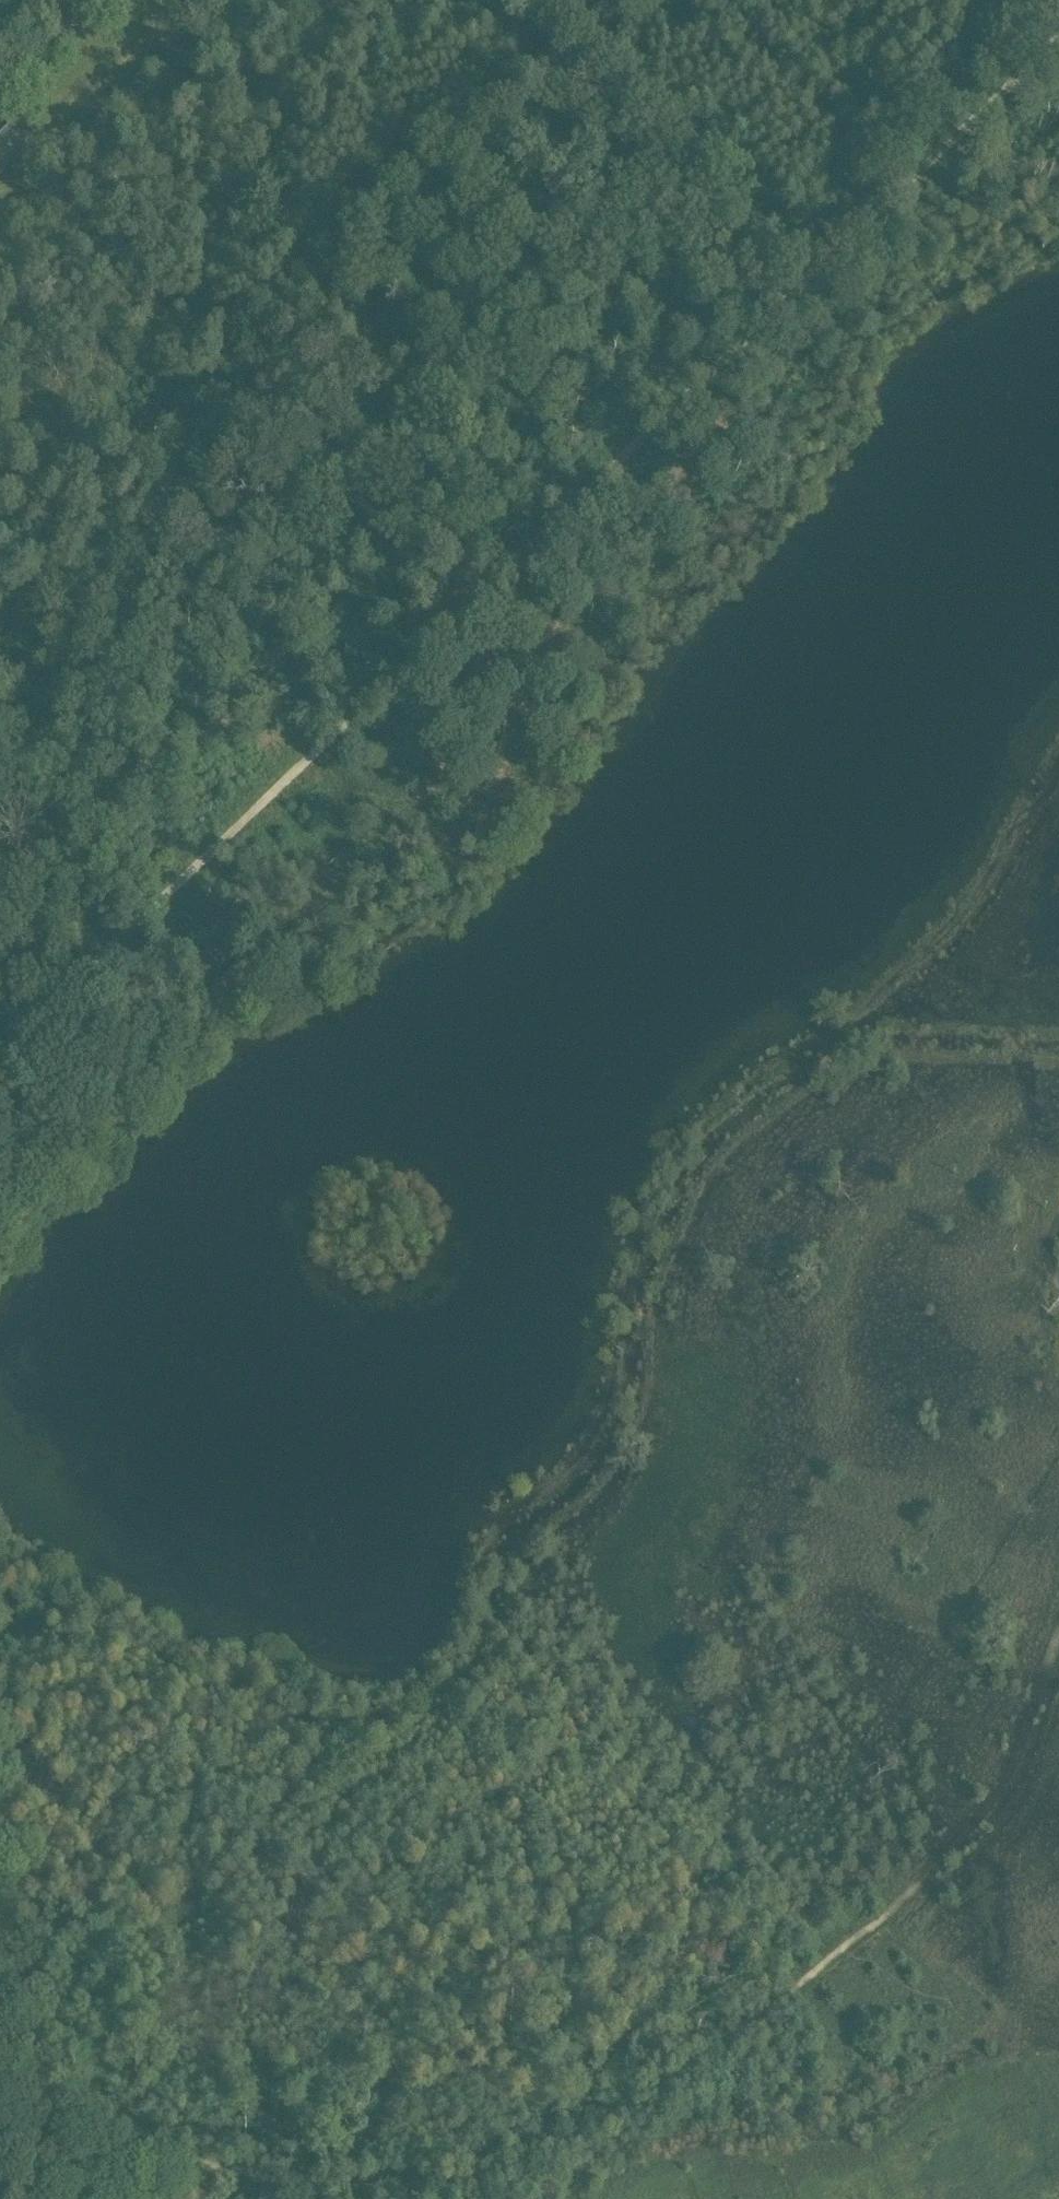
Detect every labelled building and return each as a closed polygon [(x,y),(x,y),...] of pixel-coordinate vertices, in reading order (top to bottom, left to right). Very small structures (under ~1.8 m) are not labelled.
[(35,138),(16,119),(0,136),(0,173),(35,138)]
